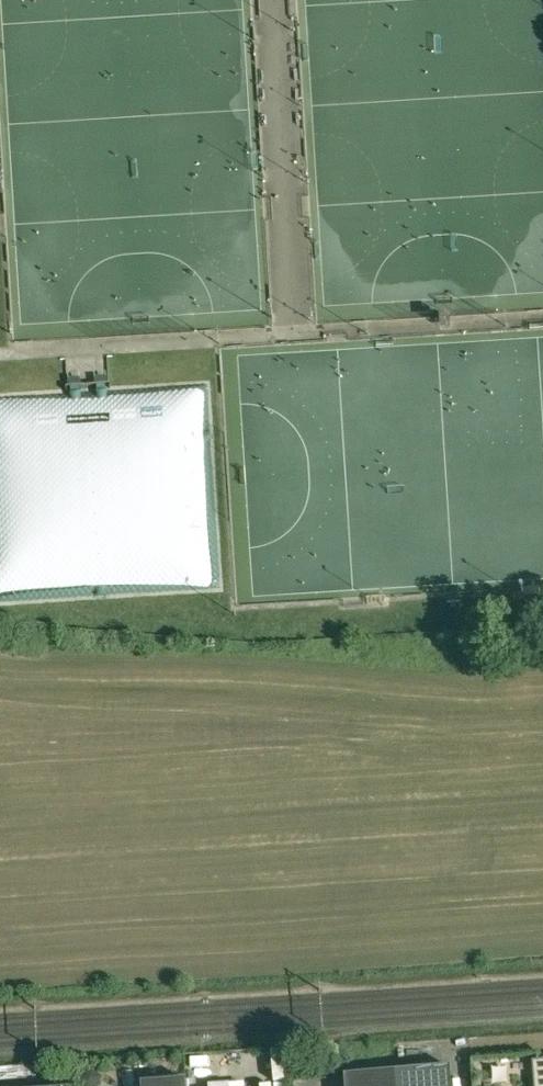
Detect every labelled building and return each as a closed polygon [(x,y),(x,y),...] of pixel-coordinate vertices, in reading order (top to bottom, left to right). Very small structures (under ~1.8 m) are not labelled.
[(110,387),(68,389),(0,393),(0,607),(224,592),(211,381),(110,387)] [(531,1062),(533,1085),(542,1085),(542,1061),(531,1062)] [(210,1062),(198,1063),(199,1085),(212,1085),(210,1062)] [(27,1079),(27,1074),(44,1073),(44,1065),(27,1066),(27,1065),(0,1068),(0,1081),(27,1079)] [(396,1071),(398,1085),(453,1085),(451,1067),(396,1071)] [(396,1071),(344,1075),(345,1085),(398,1085),(396,1071)]
